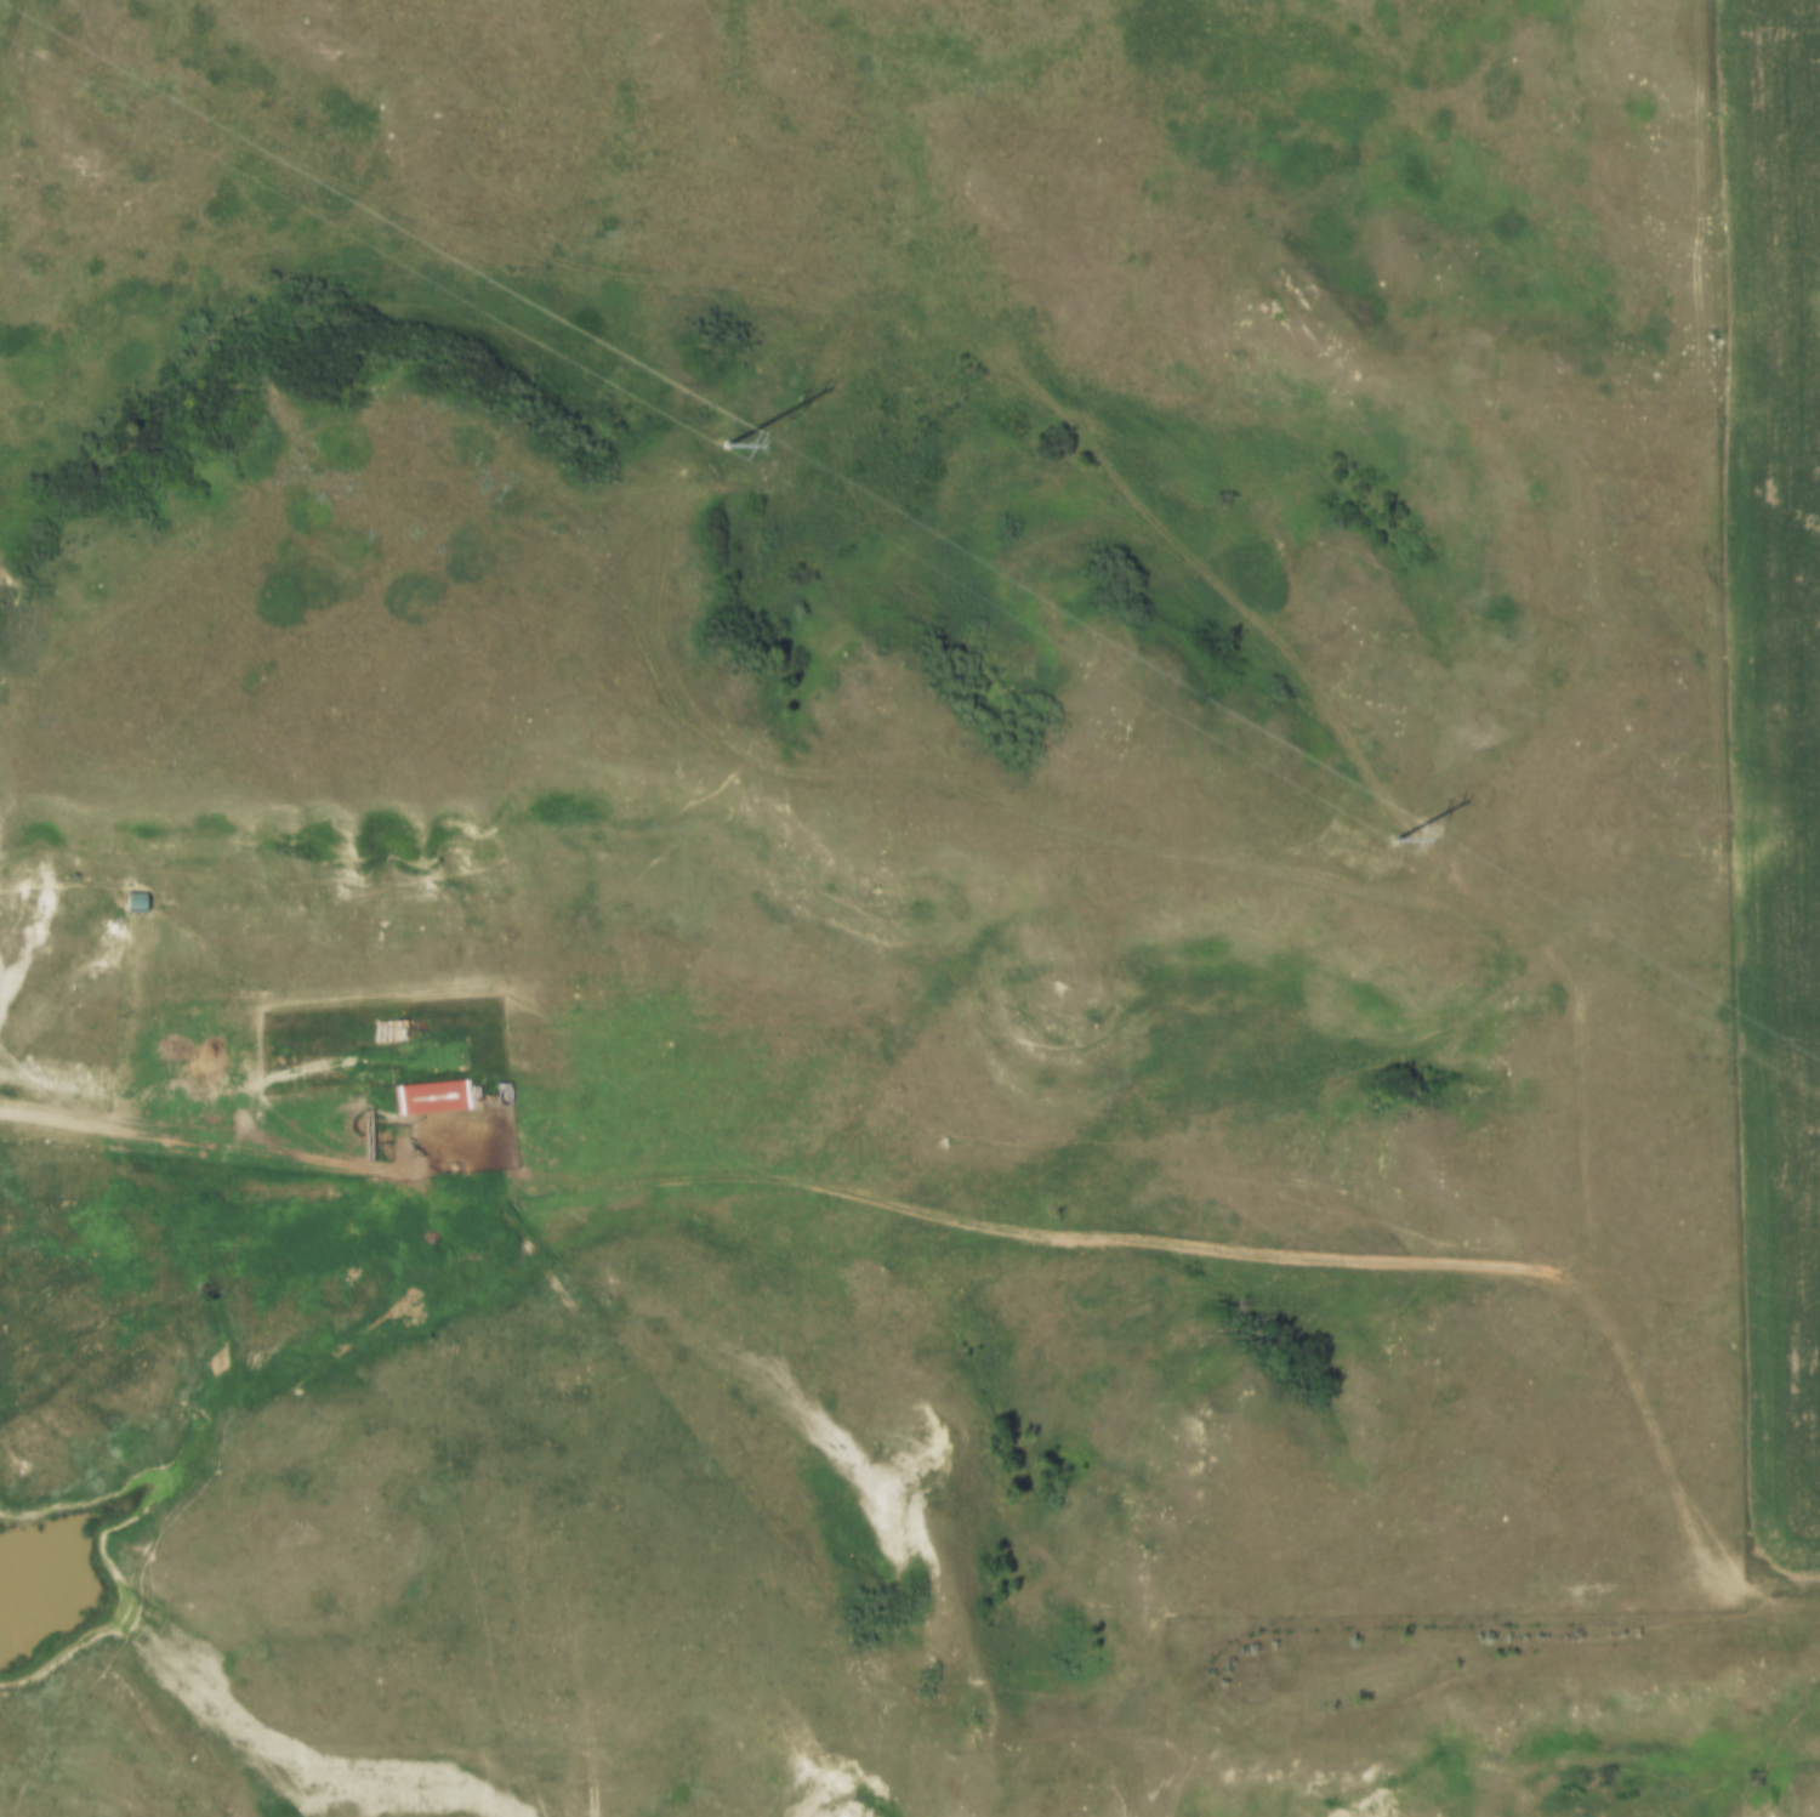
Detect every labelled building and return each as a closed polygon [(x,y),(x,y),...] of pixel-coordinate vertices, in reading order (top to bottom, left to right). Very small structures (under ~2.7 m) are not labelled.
[(136,894),(114,894),(114,914),(136,914),(136,894)] [(389,1083),(390,1113),(464,1110),(463,1080),(389,1083)] [(494,1083),(494,1104),(503,1103),(502,1083),(494,1083)]
